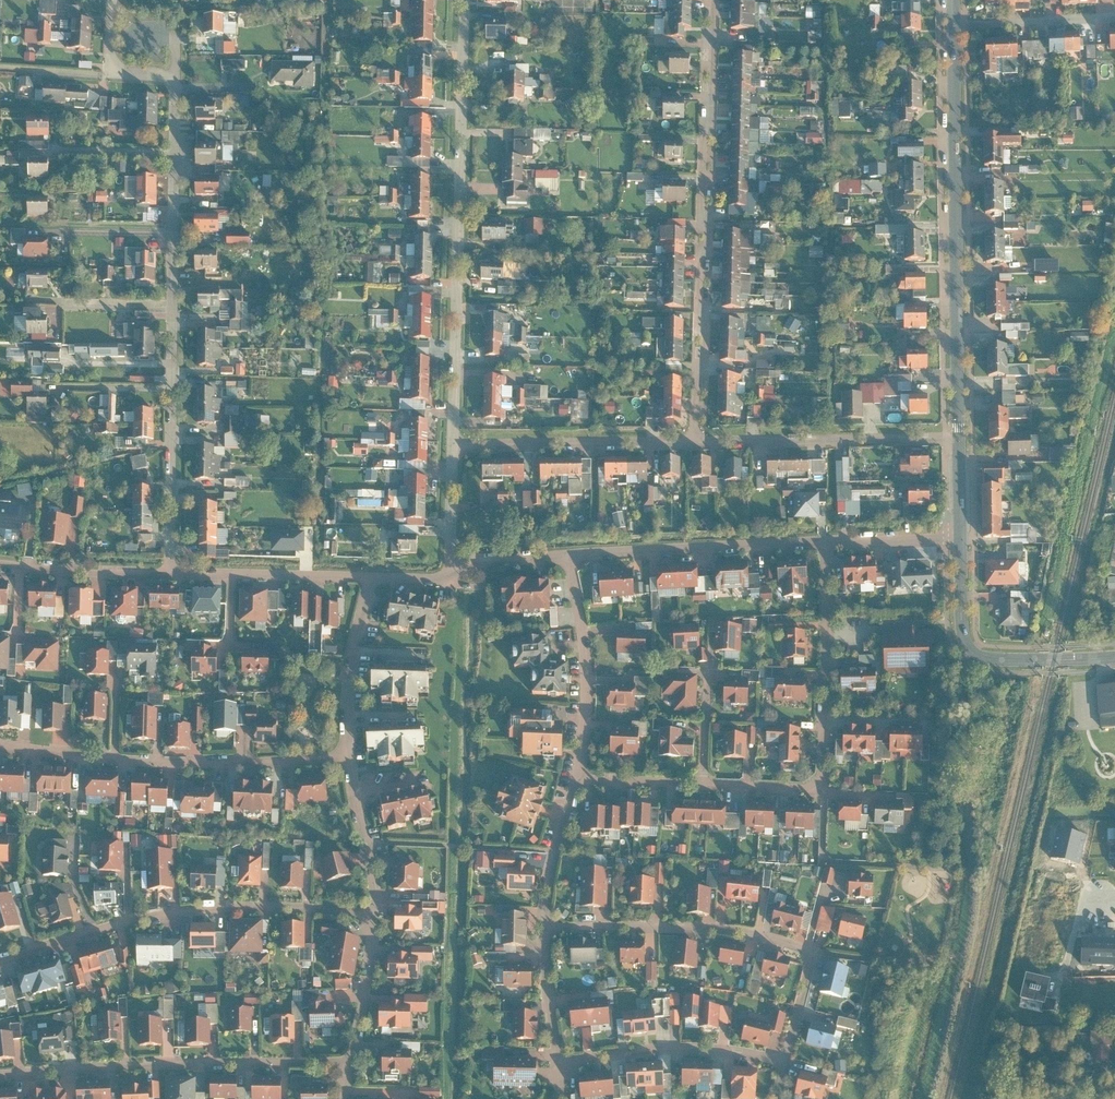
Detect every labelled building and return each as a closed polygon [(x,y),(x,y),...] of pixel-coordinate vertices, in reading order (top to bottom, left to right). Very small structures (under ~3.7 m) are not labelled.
[(58,0),(41,0),(41,16),(57,17),(58,0)] [(435,0),(422,0),(412,0),(412,9),(416,10),(416,21),(434,21),(435,0)] [(985,4),(1008,4),(1008,11),(1029,11),(1029,0),(985,0),(985,4)] [(919,2),(890,2),(890,11),(898,11),(898,16),(919,16),(919,2)] [(666,10),(666,15),(691,15),(691,3),(674,3),(674,10),(666,10)] [(755,6),(732,6),(731,20),(759,21),(760,6),(755,6)] [(869,17),(879,17),(878,6),(868,6),(869,17)] [(74,36),(94,37),(94,22),(90,22),(91,17),(82,17),(82,9),(71,9),(70,30),(74,30),(74,36)] [(691,29),(691,15),(666,15),(666,20),(663,20),(663,39),(684,39),(684,29),(691,29)] [(230,17),(205,16),(204,38),(236,39),(236,25),(230,26),(230,17)] [(919,31),(919,16),(898,16),(893,16),(893,24),(899,24),(899,34),(915,34),(915,31),(919,31)] [(879,30),(879,17),(869,17),(869,31),(879,30)] [(759,21),(731,20),(731,32),(759,33),(759,21)] [(434,43),(434,21),(416,21),(416,33),(411,33),(411,43),(434,43)] [(808,34),(808,44),(816,44),(816,40),(822,40),(822,21),(814,22),(814,33),(808,34)] [(53,25),(29,23),(29,32),(52,34),(53,25)] [(505,44),(506,23),(484,23),(484,43),(505,44)] [(1078,31),(1063,32),(1064,52),(1078,51),(1078,31)] [(52,34),(29,32),(28,41),(40,41),(40,45),(52,45),(52,34)] [(1063,32),(1048,32),(1048,52),(1064,52),(1063,32)] [(93,52),(94,37),(74,36),(74,42),(68,42),(68,50),(93,52)] [(1015,73),(1015,37),(999,38),(1000,56),(1001,73),(1015,73)] [(1000,56),(999,38),(983,38),(983,51),(981,51),(982,73),(995,73),(995,56),(1000,56)] [(1034,57),(1034,43),(1021,43),(1021,57),(1034,57)] [(1045,43),(1034,43),(1034,57),(1045,57),(1045,43)] [(1095,59),(1095,44),(1085,45),(1086,59),(1095,59)] [(752,52),(732,51),(731,63),(759,65),(781,66),(781,62),(767,61),(767,63),(761,63),(761,59),(758,59),(757,53),(751,54),(752,52)] [(689,78),(690,57),(670,56),(669,77),(689,78)] [(415,66),(415,78),(432,78),(433,58),(410,58),(410,66),(415,66)] [(245,59),(221,59),(221,66),(230,66),(230,69),(245,69),(245,59)] [(314,61),(272,60),(272,80),(293,81),(293,86),(313,87),(314,61)] [(759,65),(731,63),(731,76),(758,77),(759,65)] [(504,77),(504,90),(524,90),(525,77),(527,77),(528,69),(517,69),(517,77),(504,77)] [(758,77),(731,76),(730,90),(757,91),(758,77)] [(411,100),(432,100),(432,78),(415,78),(405,77),(405,90),(411,90),(411,100)] [(33,78),(19,78),(19,89),(32,89),(33,78)] [(80,85),(44,82),(42,101),(65,103),(65,99),(87,101),(88,89),(80,88),(80,85)] [(255,82),(239,83),(240,92),(255,92),(255,82)] [(900,96),(921,96),(920,82),(900,83),(900,96)] [(809,83),(809,101),(821,101),(821,83),(809,83)] [(882,95),(882,84),(874,84),(874,95),(882,95)] [(524,90),(504,90),(503,104),(508,104),(508,107),(517,108),(517,104),(524,105),(524,90)] [(757,91),(730,90),(730,103),(757,104),(757,91)] [(158,109),(158,94),(137,94),(137,109),(158,109)] [(921,96),(900,96),(900,108),(898,109),(898,123),(911,123),(911,114),(915,114),(915,110),(921,110),(921,96)] [(197,101),(196,120),(215,120),(215,110),(222,110),(223,98),(203,97),(203,101),(197,101)] [(684,123),(685,102),(663,102),(662,123),(684,123)] [(849,118),(849,102),(838,102),(838,118),(849,118)] [(757,104),(730,103),(729,116),(757,117),(757,104)] [(157,125),(158,109),(137,109),(137,116),(125,116),(125,110),(108,110),(108,121),(119,122),(119,130),(143,131),(143,125),(157,125)] [(1083,121),(1084,109),(1075,109),(1074,120),(1083,121)] [(49,135),(49,116),(27,116),(26,135),(49,135)] [(413,138),(431,138),(431,117),(409,116),(409,126),(414,126),(413,138)] [(757,117),(729,116),(729,129),(758,130),(758,117),(757,117)] [(533,129),(513,128),(513,138),(532,138),(533,129)] [(537,140),(553,139),(553,129),(537,130),(537,140)] [(758,130),(729,129),(728,141),(757,143),(758,130)] [(809,134),(809,144),(825,144),(825,134),(809,134)] [(982,134),(982,148),(1001,148),(1001,146),(1021,145),(1021,134),(982,134)] [(1072,144),(1072,135),(1063,135),(1062,144),(1072,144)] [(431,138),(413,138),(413,149),(408,149),(408,157),(431,158),(431,138)] [(502,155),(501,169),(522,170),(522,157),(532,157),(532,140),(513,139),(512,155),(502,155)] [(223,142),(196,141),(196,164),(215,165),(215,161),(222,161),(223,142)] [(757,143),(728,141),(728,154),(757,155),(757,143)] [(683,160),(683,142),(665,142),(665,160),(671,160),(671,162),(678,162),(678,160),(683,160)] [(902,180),(922,180),(922,164),(920,164),(920,158),(922,158),(922,146),(899,146),(899,158),(905,158),(905,165),(902,165),(902,180)] [(990,170),(999,169),(999,165),(1002,165),(1001,148),(982,148),(982,166),(989,166),(990,170)] [(22,165),(22,152),(9,152),(9,156),(0,157),(0,165),(22,165)] [(757,155),(728,154),(727,168),(756,170),(757,155)] [(47,176),(48,160),(26,159),(26,176),(47,176)] [(646,170),(647,161),(635,160),(634,169),(646,170)] [(127,164),(116,164),(116,173),(127,174),(127,164)] [(881,166),(869,166),(869,178),(872,178),(872,181),(881,181),(881,166)] [(756,170),(727,168),(727,181),(756,182),(756,170)] [(522,170),(501,169),(501,183),(506,183),(505,198),(506,198),(527,199),(527,186),(522,186),(522,170)] [(557,189),(557,173),(536,172),(536,189),(557,189)] [(196,178),(195,194),(219,195),(219,175),(203,174),(203,178),(196,178)] [(408,174),(408,183),(400,183),(400,196),(412,196),(430,196),(430,175),(408,174)] [(136,190),(156,190),(156,176),(136,176),(136,190)] [(923,195),(922,180),(902,180),(902,190),(893,191),(893,211),(913,211),(912,195),(923,195)] [(756,182),(727,181),(727,195),(755,195),(756,182)] [(881,181),(872,181),(830,181),(830,194),(881,193),(881,181)] [(1001,196),(1001,181),(982,181),(982,197),(1001,196)] [(655,190),(654,200),(686,201),(687,184),(663,183),(663,190),(655,190)] [(156,205),(156,190),(136,190),(136,213),(148,213),(148,205),(156,205)] [(108,193),(97,193),(96,204),(108,204),(108,193)] [(755,195),(727,195),(727,215),(752,216),(752,202),(755,202),(755,195)] [(844,195),(833,195),(833,224),(844,224),(844,195)] [(429,217),(430,196),(412,196),(412,209),(407,209),(407,217),(429,217)] [(1001,198),(1001,196),(982,197),(982,212),(1002,211),(1002,209),(1010,209),(1010,198),(1001,198)] [(47,215),(48,198),(27,197),(26,214),(47,215)] [(527,207),(527,199),(506,198),(506,206),(527,207)] [(1093,211),(1093,201),(1083,201),(1083,211),(1093,211)] [(196,214),(195,231),(218,231),(218,210),(203,210),(203,214),(196,214)] [(543,220),(523,220),(523,235),(543,235),(543,220)] [(505,222),(481,221),(480,240),(505,241),(505,222)] [(1113,244),(1114,224),(1106,224),(1104,243),(1113,244)] [(22,256),(47,257),(47,235),(25,235),(25,229),(12,229),(11,245),(22,245),(22,256)] [(659,241),(685,241),(685,229),(659,229),(659,241)] [(721,230),(721,248),(752,249),(753,231),(738,231),(727,230),(721,230)] [(1003,247),(1003,231),(983,232),(983,247),(1003,247)] [(249,232),(227,232),(226,245),(249,245),(249,232)] [(645,241),(645,233),(631,232),(631,240),(645,241)] [(922,260),(922,234),(901,234),(902,261),(922,260)] [(415,258),(433,258),(434,236),(411,236),(411,244),(416,245),(415,258)] [(664,246),(664,254),(684,255),(685,241),(659,241),(659,247),(664,246)] [(400,255),(400,247),(392,246),(392,254),(400,255)] [(1011,247),(1003,247),(983,247),(984,263),(1003,263),(1004,255),(1011,255),(1011,247)] [(721,248),(721,259),(748,260),(749,253),(752,253),(752,249),(721,248)] [(217,250),(195,250),(195,268),(216,268),(217,250)] [(135,268),(155,268),(156,254),(135,254),(135,268)] [(616,262),(616,254),(607,254),(607,262),(616,262)] [(658,267),(684,267),(684,255),(664,254),(655,254),(655,258),(652,258),(652,262),(658,262),(658,267)] [(100,267),(115,268),(115,256),(108,256),(107,259),(100,259),(100,267)] [(410,277),(432,278),(433,258),(415,258),(415,267),(410,267),(410,277)] [(721,259),(721,272),(748,274),(748,260),(721,259)] [(502,263),(481,262),(480,278),(498,279),(502,279),(502,263)] [(370,283),(383,283),(383,263),(370,263),(370,283)] [(900,274),(900,265),(881,265),(881,274),(900,274)] [(99,281),(114,282),(115,268),(100,267),(99,281)] [(663,273),(663,282),(684,282),(684,267),(658,267),(658,272),(663,273)] [(155,268),(135,268),(135,286),(149,287),(149,281),(155,281),(155,268)] [(861,276),(854,270),(848,278),(855,284),(861,276)] [(47,288),(47,272),(27,272),(27,288),(47,288)] [(721,272),(721,283),(749,284),(755,284),(755,274),(748,274),(721,272)] [(926,297),(925,273),(903,274),(903,278),(896,278),(897,290),(911,290),(911,298),(926,297)] [(393,274),(392,283),(401,283),(401,275),(393,274)] [(657,293),(683,293),(684,282),(663,282),(660,282),(659,288),(657,288),(657,293)] [(721,283),(720,295),(747,296),(749,296),(749,284),(721,283)] [(984,286),(985,301),(1004,301),(1004,285),(984,286)] [(242,290),(198,290),(198,307),(210,307),(210,313),(219,312),(219,300),(231,300),(231,319),(242,320),(242,290)] [(683,293),(657,293),(657,298),(664,298),(664,306),(683,307),(683,293)] [(720,295),(720,307),(744,309),(744,301),(747,301),(747,296),(720,295)] [(414,317),(431,317),(432,296),(409,296),(409,304),(414,304),(414,317)] [(985,301),(985,316),(993,316),(993,321),(1000,320),(1000,316),(1005,316),(1004,301),(985,301)] [(918,329),(925,328),(925,303),(906,303),(906,308),(902,308),(902,328),(911,329),(911,332),(918,332),(918,329)] [(27,334),(47,334),(47,315),(40,314),(40,308),(23,308),(23,315),(27,316),(27,334)] [(485,314),(485,334),(501,334),(501,323),(508,323),(508,314),(485,314)] [(798,334),(804,322),(793,316),(787,328),(798,334)] [(408,328),(408,338),(431,338),(431,317),(414,317),(414,328),(408,328)] [(769,332),(769,318),(755,317),(755,332),(769,332)] [(682,341),(683,319),(642,319),(642,329),(665,329),(665,341),(682,341)] [(719,319),(718,340),(743,341),(743,329),(740,329),(740,320),(719,319)] [(134,343),(155,344),(155,330),(134,330),(134,325),(125,325),(124,337),(134,337),(134,343)] [(197,332),(197,348),(222,348),(222,332),(228,332),(228,327),(216,327),(216,331),(197,332)] [(1087,341),(1087,333),(1073,334),(1073,341),(1087,341)] [(501,334),(485,334),(484,356),(507,356),(507,347),(501,347),(501,334)] [(743,341),(718,340),(718,362),(746,362),(746,352),(742,352),(743,341)] [(682,361),(682,341),(665,341),(656,341),(656,361),(682,361)] [(421,352),(431,353),(433,343),(422,342),(421,352)] [(32,347),(28,347),(28,359),(32,360),(32,366),(42,366),(42,363),(60,363),(60,348),(51,348),(51,343),(32,343),(32,347)] [(154,358),(155,344),(134,343),(134,358),(139,358),(139,361),(149,361),(149,358),(154,358)] [(986,359),(1005,359),(1005,344),(985,345),(986,359)] [(124,345),(75,345),(75,362),(91,362),(91,357),(124,357),(124,345)] [(25,348),(6,348),(6,360),(25,360),(25,348)] [(222,348),(197,348),(197,365),(216,366),(216,359),(222,359),(222,348)] [(899,369),(925,368),(925,350),(904,351),(904,357),(898,357),(899,369)] [(412,379),(430,379),(430,358),(407,358),(407,367),(412,367),(412,379)] [(1005,359),(986,359),(986,376),(1027,375),(1026,365),(1005,366),(1005,359)] [(239,375),(248,375),(248,360),(239,360),(239,375)] [(154,374),(130,374),(130,382),(154,382),(154,374)] [(717,374),(716,394),(734,395),(735,383),(741,383),(741,375),(717,374)] [(506,377),(483,377),(483,397),(501,397),(501,385),(506,386),(506,377)] [(1014,377),(1001,377),(1001,391),(1014,390),(1014,377)] [(663,397),(681,397),(682,378),(660,378),(660,387),(664,387),(663,397)] [(407,391),(407,400),(429,400),(430,379),(412,379),(412,391),(407,391)] [(32,393),(32,380),(11,380),(11,396),(27,396),(27,422),(50,422),(50,418),(46,418),(47,393),(32,393)] [(229,396),(240,396),(240,382),(229,382),(229,396)] [(910,391),(910,383),(883,384),(883,397),(900,396),(900,392),(910,391)] [(883,397),(883,384),(871,384),(871,390),(872,402),(872,404),(884,404),(883,397)] [(196,389),(196,406),(222,406),(222,398),(215,398),(215,389),(196,389)] [(515,390),(515,398),(523,398),(523,390),(515,390)] [(872,402),(871,390),(864,390),(864,402),(872,402)] [(862,417),(861,392),(841,392),(841,418),(862,417)] [(1001,405),(1024,405),(1024,397),(1014,397),(1014,392),(1001,392),(1001,405)] [(740,416),(740,407),(734,407),(734,395),(716,394),(716,416),(740,416)] [(1034,405),(1044,402),(1041,394),(1031,397),(1034,405)] [(115,433),(114,395),(101,396),(101,433),(115,433)] [(927,413),(927,395),(909,395),(909,414),(927,413)] [(501,397),(483,397),(482,418),(505,419),(505,410),(500,410),(501,397)] [(681,397),(663,397),(663,409),(659,409),(659,419),(681,419),(681,397)] [(608,403),(608,412),(617,412),(617,403),(608,403)] [(222,406),(196,406),(196,423),(215,423),(215,413),(222,412),(222,406)] [(563,406),(562,414),(570,415),(571,407),(563,406)] [(759,418),(759,406),(747,406),(747,418),(759,418)] [(72,409),(65,417),(72,423),(79,414),(72,409)] [(987,425),(1007,425),(1007,419),(1029,419),(1029,409),(1006,409),(1006,411),(987,411),(987,425)] [(153,425),(153,411),(133,411),(133,425),(153,425)] [(272,425),(271,414),(247,416),(248,427),(272,425)] [(225,418),(225,435),(237,434),(241,434),(241,423),(236,423),(236,418),(225,418)] [(429,420),(406,420),(405,429),(410,429),(410,441),(428,441),(429,420)] [(153,425),(133,425),(133,438),(121,438),(121,449),(146,449),(146,440),(153,440),(153,425)] [(1006,456),(1030,456),(1030,434),(1007,434),(1007,425),(987,425),(988,441),(1006,441),(1006,456)] [(237,434),(225,435),(225,447),(237,447),(237,434)] [(428,462),(428,441),(410,441),(410,453),(405,453),(405,462),(428,462)] [(214,445),(196,445),(196,461),(221,462),(221,456),(214,456),(214,445)] [(930,470),(929,452),(905,452),(906,459),(900,459),(901,470),(930,470)] [(148,467),(145,455),(130,458),(133,471),(148,467)] [(788,473),(788,456),(766,456),(767,486),(777,485),(777,473),(788,473)] [(808,456),(788,456),(788,473),(808,473),(808,456)] [(680,477),(680,458),(661,458),(662,478),(680,477)] [(523,459),(502,460),(502,477),(514,477),(514,482),(523,482),(523,459)] [(560,459),(540,459),(540,481),(549,481),(549,477),(560,477),(560,459)] [(591,459),(560,459),(560,477),(568,477),(569,496),(581,496),(581,477),(591,476),(591,459)] [(626,476),(626,459),(605,459),(605,480),(618,480),(618,485),(626,485),(626,476)] [(647,459),(626,459),(626,476),(638,476),(638,484),(647,484),(647,459)] [(711,459),(691,459),(691,478),(701,478),(701,489),(717,488),(717,479),(717,477),(711,477),(711,459)] [(502,477),(502,460),(482,460),(482,482),(502,482),(502,477)] [(850,460),(838,460),(839,482),(851,482),(850,460)] [(221,462),(196,461),(196,479),(213,480),(213,474),(220,474),(220,469),(221,469),(221,462)] [(742,480),(742,461),(726,461),(726,470),(723,470),(723,479),(723,481),(726,481),(742,480)] [(825,474),(825,461),(813,461),(813,474),(825,474)] [(1003,469),(981,469),(981,485),(999,485),(999,483),(1003,483),(1003,469)] [(1032,481),(1032,473),(1015,473),(1015,481),(1032,481)] [(85,476),(75,476),(74,487),(84,487),(85,476)] [(409,498),(426,498),(427,477),(404,476),(404,487),(409,487),(409,498)] [(723,479),(717,479),(717,488),(717,492),(726,492),(726,481),(723,481),(723,479)] [(839,488),(840,515),(863,514),(862,496),(886,494),(886,486),(839,488)] [(930,486),(909,487),(909,506),(930,505),(930,486)] [(979,486),(980,512),(1000,511),(1000,486),(979,486)] [(652,487),(643,487),(644,506),(653,506),(652,487)] [(152,509),(153,488),(133,488),(133,509),(152,509)] [(29,505),(10,503),(12,494),(0,490),(0,533),(0,535),(0,536),(3,536),(2,540),(11,541),(12,535),(20,536),(21,526),(27,526),(29,505)] [(793,494),(794,518),(820,518),(819,504),(825,504),(825,490),(817,490),(817,494),(793,494)] [(532,508),(532,492),(522,492),(522,508),(532,508)] [(541,506),(541,492),(532,492),(532,506),(541,506)] [(82,519),(84,499),(74,498),(72,518),(82,519)] [(404,510),(404,519),(426,519),(426,498),(409,498),(409,510),(404,510)] [(201,504),(200,528),(217,528),(217,504),(201,504)] [(152,529),(152,509),(133,509),(133,529),(152,529)] [(980,512),(981,538),(1009,537),(1009,528),(1001,528),(1000,511),(980,512)] [(626,512),(616,514),(618,529),(628,528),(626,512)] [(68,536),(70,516),(46,514),(43,544),(66,546),(67,536),(68,536)] [(217,558),(217,528),(200,528),(200,558),(217,558)] [(304,530),(271,529),(271,550),(303,550),(304,530)] [(417,555),(418,535),(400,535),(399,554),(417,555)] [(1005,545),(1005,561),(1018,561),(1018,563),(1022,563),(1022,544),(1005,545)] [(875,558),(860,559),(861,586),(877,585),(876,574),(875,558)] [(807,586),(805,559),(777,560),(778,587),(782,587),(782,599),(804,598),(804,586),(807,586)] [(861,586),(860,559),(843,560),(844,580),(845,587),(846,587),(861,586)] [(908,563),(909,591),(932,589),(932,602),(939,602),(938,586),(933,587),(932,570),(931,571),(931,564),(927,560),(908,561),(908,563)] [(773,580),(773,561),(765,562),(765,580),(773,580)] [(1018,563),(1018,561),(1005,561),(983,562),(984,586),(1018,586),(1018,576),(1026,576),(1026,563),(1022,563),(1018,563)] [(748,589),(748,576),(748,562),(732,563),(733,590),(747,589),(748,589)] [(718,591),(733,590),(732,563),(714,564),(715,577),(716,591),(718,591)] [(892,592),(909,591),(908,563),(891,564),(892,592)] [(697,578),(696,565),(677,566),(678,590),(694,589),(698,589),(697,578)] [(678,590),(677,566),(656,566),(657,591),(678,590)] [(624,572),(618,573),(619,596),(634,595),(632,573),(624,573),(624,572)] [(612,574),(600,574),(600,588),(601,597),(602,597),(619,596),(618,573),(612,573),(612,574)] [(886,574),(876,574),(877,585),(877,588),(886,587),(886,574)] [(759,575),(748,576),(748,589),(747,589),(747,591),(759,590),(759,575)] [(716,591),(715,577),(705,578),(706,593),(718,592),(718,591),(716,591)] [(705,578),(697,578),(698,589),(694,589),(695,593),(693,594),(693,602),(706,602),(706,593),(705,578)] [(845,587),(844,580),(837,580),(837,595),(846,594),(846,587),(845,587)] [(512,583),(502,583),(503,596),(507,596),(508,603),(508,614),(524,613),(541,612),(550,611),(550,608),(549,595),(549,594),(548,584),(547,584),(546,584),(533,585),(532,585),(528,585),(527,585),(527,582),(513,583),(512,583)] [(56,585),(29,584),(28,608),(54,609),(56,609),(56,598),(56,585)] [(769,590),(769,586),(760,587),(761,602),(772,601),(771,590),(769,590)] [(179,588),(150,587),(150,609),(161,610),(161,611),(170,611),(170,610),(177,610),(179,610),(179,595),(179,588)] [(138,590),(112,588),(111,617),(116,617),(116,622),(119,624),(123,625),(126,622),(126,618),(137,618),(137,608),(138,590)] [(221,616),(221,589),(191,588),(191,615),(221,616)] [(600,588),(593,589),(594,604),(602,604),(602,597),(601,597),(600,588)] [(93,591),(68,590),(68,617),(93,618),(93,602),(93,591)] [(268,591),(240,590),(239,623),(267,623),(268,612),(268,593),(268,591)] [(279,593),(268,593),(268,612),(279,612),(279,610),(279,593)] [(659,611),(658,593),(650,594),(651,612),(659,611)] [(1010,593),(1010,601),(1020,601),(1037,601),(1037,593),(1010,593)] [(186,595),(179,595),(179,610),(177,610),(177,615),(185,615),(186,595)] [(310,595),(293,595),(293,617),(296,617),(296,620),(310,620),(310,599),(310,595)] [(441,602),(392,595),(387,624),(391,625),(390,630),(409,632),(413,626),(417,633),(435,635),(436,631),(438,631),(441,602)] [(64,598),(56,598),(56,609),(54,609),(54,617),(64,618),(64,598)] [(324,600),(310,599),(310,620),(310,625),(324,625),(324,604),(324,600)] [(998,601),(999,627),(1021,626),(1020,601),(1010,601),(998,601)] [(104,602),(93,602),(93,618),(103,618),(104,602)] [(339,604),(324,604),(324,625),(324,629),(338,630),(339,604)] [(768,632),(788,631),(788,617),(781,617),(782,622),(775,622),(775,618),(768,618),(768,632)] [(756,634),(757,621),(743,621),(742,634),(756,634)] [(699,650),(697,626),(672,628),(674,652),(699,650)] [(740,654),(741,627),(715,626),(714,653),(740,654)] [(935,646),(935,632),(918,632),(917,628),(908,628),(908,632),(883,632),(884,675),(895,675),(895,676),(922,676),(922,674),(930,674),(930,657),(933,657),(933,646),(935,646)] [(644,656),(645,633),(617,632),(616,654),(644,656)] [(805,640),(805,632),(786,632),(786,645),(783,645),(783,660),(808,659),(808,640),(805,640)] [(9,660),(9,638),(0,637),(0,671),(6,671),(8,671),(9,660)] [(118,640),(117,643),(117,656),(127,656),(127,672),(140,672),(140,678),(155,679),(155,673),(156,673),(157,648),(136,647),(136,640),(118,640)] [(526,667),(529,670),(549,663),(547,661),(546,640),(511,642),(512,669),(526,667)] [(24,646),(23,663),(26,663),(26,666),(25,668),(36,669),(36,671),(58,671),(59,642),(24,641),(24,646)] [(107,652),(86,651),(85,676),(109,677),(109,662),(117,662),(117,656),(117,643),(107,643),(107,652)] [(265,643),(265,651),(269,651),(269,661),(281,661),(281,644),(265,643)] [(23,663),(24,646),(16,646),(16,660),(16,665),(26,666),(26,663),(23,663)] [(216,674),(217,650),(212,650),(212,648),(198,648),(198,650),(192,650),(191,674),(216,674)] [(265,651),(242,650),(242,674),(269,675),(269,661),(269,651),(265,651)] [(708,662),(706,651),(696,651),(697,663),(708,662)] [(16,660),(9,660),(8,671),(6,671),(6,677),(15,677),(16,665),(16,660)] [(530,695),(566,696),(567,666),(552,665),(549,663),(529,670),(531,671),(530,695)] [(657,676),(663,676),(663,674),(677,675),(678,668),(658,667),(657,676)] [(428,670),(376,668),(375,691),(382,691),(382,702),(420,702),(420,693),(428,693),(428,670)] [(784,679),(784,670),(764,669),(764,678),(784,679)] [(876,671),(841,671),(841,692),(866,692),(866,694),(876,694),(876,671)] [(228,690),(228,672),(220,672),(220,690),(228,690)] [(758,683),(758,672),(742,672),(741,681),(748,681),(748,683),(758,683)] [(673,712),(695,713),(697,676),(677,675),(663,674),(663,676),(662,696),(674,697),(673,712)] [(634,678),(633,685),(635,685),(634,697),(648,698),(649,679),(634,678)] [(806,703),(806,679),(774,679),(774,702),(806,703)] [(724,680),(723,704),(730,705),(730,706),(740,707),(740,705),(747,705),(748,683),(748,681),(741,681),(724,680)] [(633,685),(608,684),(606,708),(634,709),(634,697),(635,685),(633,685)] [(71,705),(71,688),(63,687),(63,705),(71,705)] [(1096,688),(1099,730),(1114,728),(1114,687),(1096,688)] [(163,707),(163,694),(148,694),(148,707),(163,707)] [(0,705),(0,730),(20,731),(20,718),(30,718),(31,697),(17,696),(16,706),(0,705)] [(106,721),(107,697),(84,696),(83,721),(106,721)] [(237,704),(215,704),(214,732),(236,733),(237,704)] [(246,706),(238,706),(238,727),(246,727),(246,706)] [(64,733),(65,707),(42,707),(41,732),(64,733)] [(256,707),(247,707),(246,728),(251,728),(253,723),(256,723),(256,707)] [(155,743),(156,710),(131,709),(129,742),(155,743)] [(203,733),(204,710),(193,710),(192,733),(203,733)] [(514,714),(513,738),(527,739),(526,755),(560,756),(561,739),(561,735),(561,726),(553,726),(553,721),(550,721),(551,715),(549,715),(548,715),(543,715),(524,714),(519,714),(514,714)] [(277,745),(277,722),(257,721),(256,745),(277,745)] [(652,732),(659,732),(659,730),(672,731),(672,722),(653,721),(652,732)] [(631,723),(631,729),(638,729),(638,738),(646,738),(647,724),(631,723)] [(190,725),(168,725),(167,749),(190,749),(190,725)] [(891,726),(890,746),(890,754),(901,754),(900,759),(906,758),(907,727),(891,726)] [(800,729),(766,727),(765,745),(779,745),(781,746),(799,747),(800,729)] [(923,727),(907,727),(906,758),(912,759),(912,755),(921,755),(923,755),(923,746),(923,727)] [(631,729),(611,728),(609,757),(637,757),(638,738),(638,729),(631,729)] [(747,736),(746,747),(755,747),(756,728),(747,728),(747,736)] [(844,728),(843,742),(843,754),(861,754),(861,728),(844,728)] [(861,728),(861,754),(875,755),(875,742),(876,728),(861,728)] [(416,753),(426,752),(425,729),(368,731),(369,752),(379,753),(379,763),(416,763),(416,753)] [(681,732),(672,731),(659,730),(659,732),(657,758),(692,759),(693,740),(681,740),(681,732)] [(746,760),(746,747),(747,736),(723,735),(722,759),(746,760)] [(883,742),(875,742),(875,755),(874,762),(882,762),(882,761),(883,746),(883,742)] [(799,766),(799,747),(781,746),(779,765),(799,766)] [(890,754),(890,746),(883,746),(882,761),(890,761),(890,754)] [(930,746),(923,746),(923,755),(921,755),(921,762),(930,762),(930,746)] [(0,767),(0,794),(8,794),(9,767),(0,767)] [(23,795),(24,768),(9,767),(8,794),(23,795)] [(53,794),(54,768),(38,767),(37,794),(53,794)] [(70,795),(71,769),(54,768),(53,794),(70,795)] [(102,773),(86,772),(85,792),(79,792),(78,812),(87,812),(88,798),(102,798),(102,773)] [(118,774),(102,773),(102,798),(116,799),(116,818),(124,818),(125,803),(125,796),(117,795),(118,774)] [(150,780),(151,775),(134,774),(132,802),(149,803),(150,780)] [(328,803),(326,777),(297,780),(300,805),(328,803)] [(168,781),(150,780),(149,803),(148,808),(166,808),(168,781)] [(503,790),(498,805),(505,807),(502,817),(501,819),(510,821),(509,822),(524,827),(524,826),(532,829),(536,817),(538,818),(540,813),(538,812),(540,807),(541,808),(543,803),(541,802),(545,790),(536,788),(537,787),(522,783),(514,780),(513,782),(510,792),(503,790)] [(185,783),(175,783),(174,802),(182,803),(181,815),(197,816),(199,790),(184,789),(185,783)] [(254,816),(256,785),(236,784),(234,815),(254,816)] [(213,790),(199,790),(197,816),(214,817),(214,804),(222,805),(222,786),(213,785),(213,790)] [(272,817),(274,786),(256,785),(254,816),(272,817)] [(427,789),(380,799),(386,827),(388,826),(389,832),(407,828),(406,823),(414,821),(415,826),(433,822),(432,817),(434,817),(427,789)] [(294,812),(295,792),(287,791),(286,812),(294,812)] [(36,814),(37,795),(30,795),(28,813),(36,814)] [(897,795),(896,804),(905,804),(904,813),(913,813),(913,796),(897,795)] [(690,802),(672,801),(672,813),(671,825),(672,825),(688,826),(690,802)] [(861,817),(862,802),(840,801),(839,822),(860,824),(861,824),(861,817)] [(707,803),(690,802),(688,826),(706,827),(707,803)] [(725,815),(726,804),(707,803),(706,827),(724,828),(725,828),(725,815)] [(761,804),(747,803),(745,830),(754,830),(754,834),(760,834),(761,804)] [(896,804),(876,803),(875,827),(904,828),(905,804),(896,804)] [(761,804),(760,834),(765,834),(765,830),(773,831),(774,804),(761,804)] [(800,835),(801,805),(787,805),(785,831),(794,832),(794,835),(800,835)] [(815,806),(801,805),(800,835),(804,835),(805,833),(814,833),(815,806)] [(619,807),(619,812),(618,830),(629,831),(629,835),(633,835),(634,808),(619,807)] [(650,810),(650,808),(634,808),(633,835),(638,835),(637,831),(649,832),(649,829),(650,810)] [(658,810),(650,810),(649,829),(657,830),(658,810)] [(604,838),(604,811),(589,811),(589,817),(588,833),(599,834),(599,838),(604,838)] [(618,830),(619,812),(604,811),(604,838),(608,838),(609,835),(618,835),(618,830)] [(740,816),(725,815),(725,828),(724,828),(723,831),(739,831),(740,816)] [(588,833),(589,817),(580,816),(580,836),(588,836),(588,833)] [(869,817),(861,817),(861,824),(860,824),(859,832),(868,832),(869,817)] [(128,827),(136,828),(137,820),(129,819),(128,827)] [(1058,830),(1054,844),(1082,851),(1085,837),(1058,830)] [(135,836),(134,847),(144,847),(144,836),(135,836)] [(0,837),(0,865),(9,865),(10,838),(0,837)] [(178,850),(177,837),(168,838),(169,851),(178,850)] [(66,852),(67,842),(46,841),(46,850),(43,850),(41,878),(67,879),(68,852),(66,852)] [(99,843),(98,858),(123,860),(123,844),(99,843)] [(1054,844),(1051,859),(1078,865),(1082,851),(1054,844)] [(169,851),(143,853),(145,872),(171,870),(169,851)] [(480,852),(479,867),(491,869),(492,853),(480,852)] [(354,877),(348,855),(321,862),(327,885),(354,877)] [(260,888),(262,858),(238,857),(237,887),(260,888)] [(618,867),(629,867),(629,857),(618,857),(618,867)] [(122,874),(123,860),(98,858),(97,873),(122,874)] [(507,868),(513,868),(514,859),(494,858),(493,870),(507,870),(507,868)] [(225,889),(225,863),(217,863),(217,889),(225,889)] [(305,866),(281,865),(279,890),(304,891),(305,866)] [(655,865),(654,880),(654,887),(664,887),(664,865),(655,865)] [(419,893),(420,868),(393,867),(392,892),(419,893)] [(191,891),(216,892),(216,868),(191,868),(191,891)] [(506,892),(534,893),(534,869),(513,868),(507,868),(507,870),(506,892)] [(832,887),(836,872),(826,869),(822,885),(832,887)] [(173,889),(171,870),(145,872),(147,891),(173,889)] [(580,870),(580,889),(607,890),(608,871),(580,870)] [(707,871),(706,892),(710,892),(716,892),(717,871),(707,871)] [(772,873),(764,872),(762,890),(770,890),(772,873)] [(873,900),(874,877),(850,876),(848,899),(873,900)] [(742,902),(745,880),(730,878),(727,901),(742,902)] [(629,899),(629,906),(653,907),(654,887),(654,880),(630,880),(629,892),(626,895),(629,899)] [(760,881),(745,880),(742,902),(757,904),(760,881)] [(71,886),(51,885),(56,900),(36,905),(40,918),(49,915),(52,925),(73,919),(68,901),(75,899),(71,886)] [(124,886),(92,887),(92,898),(95,898),(95,906),(108,905),(108,907),(118,907),(118,896),(124,896),(124,886)] [(607,890),(580,889),(579,907),(579,909),(592,909),(606,910),(607,890)] [(710,917),(710,892),(706,892),(686,891),(685,916),(710,917)] [(14,910),(10,896),(0,899),(0,914),(14,910)] [(771,928),(786,932),(793,902),(787,900),(785,907),(777,905),(771,928)] [(800,903),(793,902),(786,932),(799,936),(805,913),(798,911),(800,903)] [(422,903),(422,910),(424,910),(423,913),(439,913),(440,903),(422,903)] [(501,916),(512,916),(512,908),(496,908),(496,917),(501,917),(501,916)] [(422,910),(396,909),(396,932),(423,933),(423,913),(424,910),(422,910)] [(16,917),(14,910),(0,914),(0,922),(16,917)] [(829,935),(833,917),(821,914),(816,932),(829,935)] [(861,943),(867,921),(844,915),(839,937),(861,943)] [(501,917),(501,932),(526,932),(526,916),(512,916),(501,916),(501,917)] [(16,917),(0,922),(0,934),(20,928),(16,917)] [(1039,930),(1034,949),(1056,954),(1061,935),(1045,932),(1048,922),(1030,918),(1028,928),(1039,930)] [(264,955),(263,921),(230,921),(230,955),(264,955)] [(305,947),(305,925),(282,925),(282,950),(299,950),(306,950),(305,947)] [(216,935),(216,926),(192,926),(192,951),(216,951),(216,935)] [(334,936),(341,937),(342,929),(324,926),(322,936),(334,938),(334,936)] [(526,932),(501,932),(501,947),(501,948),(502,948),(526,949),(526,932)] [(225,935),(216,935),(216,951),(216,955),(225,955),(225,935)] [(358,960),(361,941),(341,937),(334,936),(334,938),(330,955),(358,960)] [(161,937),(137,937),(137,968),(149,968),(149,965),(173,965),(173,962),(181,962),(181,942),(161,942),(161,937)] [(1080,938),(1080,965),(1114,965),(1114,938),(1080,938)] [(644,941),(620,941),(620,965),(644,965),(644,941)] [(595,942),(570,942),(570,966),(595,965),(595,951),(595,942)] [(111,943),(95,948),(102,971),(118,967),(117,963),(111,943)] [(746,947),(722,943),(718,964),(742,968),(746,947)] [(697,945),(676,944),(675,955),(673,955),(672,968),(697,970),(698,957),(696,957),(697,945)] [(306,950),(299,950),(300,964),(313,964),(312,946),(305,947),(306,950)] [(102,971),(95,948),(76,952),(81,967),(84,977),(102,971)] [(413,948),(413,957),(419,957),(419,963),(433,963),(433,948),(413,948)] [(121,962),(117,963),(118,967),(119,970),(129,970),(128,949),(120,950),(121,962)] [(604,951),(595,951),(595,965),(595,969),(605,969),(604,951)] [(495,955),(486,954),(485,963),(505,963),(505,955),(502,955),(495,955)] [(785,981),(790,961),(767,954),(764,965),(762,975),(763,975),(785,981)] [(358,960),(330,955),(327,974),(355,978),(358,960)] [(389,957),(389,981),(419,981),(419,963),(419,957),(413,957),(389,957)] [(37,964),(46,994),(58,990),(57,987),(65,984),(60,968),(57,958),(37,964)] [(762,975),(764,965),(755,963),(751,982),(761,984),(763,975),(762,975)] [(46,994),(37,964),(15,970),(18,981),(23,997),(31,994),(32,998),(46,994)] [(656,983),(657,965),(646,965),(646,983),(656,983)] [(842,1001),(849,971),(826,965),(819,995),(842,1001)] [(68,966),(60,968),(65,984),(66,987),(73,985),(69,971),(68,966)] [(870,969),(857,966),(854,975),(868,978),(870,969)] [(84,977),(81,967),(69,971),(73,985),(75,990),(86,987),(83,977),(84,977)] [(531,989),(530,967),(502,967),(502,990),(531,989)] [(1050,980),(1025,974),(1019,999),(1042,1004),(1044,1005),(1046,998),(1050,980)] [(23,997),(18,981),(11,983),(12,989),(16,1002),(24,1000),(23,997)] [(12,989),(3,991),(6,1002),(8,1010),(18,1008),(16,1002),(12,989)] [(313,999),(320,999),(320,993),(303,993),(303,1004),(303,1011),(309,1011),(309,1004),(313,999)] [(262,1004),(262,994),(247,994),(248,1004),(262,1004)] [(405,997),(405,1006),(412,1006),(412,1015),(428,1015),(428,997),(405,997)] [(1046,998),(1044,1005),(1042,1004),(1040,1011),(1054,1011),(1056,1001),(1046,998)] [(309,1011),(310,1031),(341,1031),(346,1027),(346,1019),(341,1015),(337,1015),(336,1008),(326,1008),(326,1003),(320,999),(313,999),(309,1004),(309,1011)] [(607,999),(588,1002),(590,1028),(609,1026),(607,999)] [(700,1023),(701,1008),(701,1000),(683,999),(682,1022),(700,1023)] [(118,1002),(118,1016),(120,1016),(120,1020),(127,1020),(126,1000),(118,1002)] [(652,1003),(653,1011),(654,1020),(669,1019),(669,1001),(652,1003)] [(174,1022),(173,1002),(164,1003),(164,1022),(174,1022)] [(513,1014),(523,1015),(523,1003),(503,1002),(503,1014),(513,1014)] [(588,1002),(568,1003),(570,1031),(590,1028),(588,1002)] [(303,1011),(303,1004),(293,1004),(293,1020),(294,1019),(294,1024),(303,1024),(303,1011)] [(380,1005),(380,1029),(391,1029),(391,1033),(403,1033),(403,1029),(411,1029),(412,1015),(412,1006),(405,1006),(380,1005)] [(210,1022),(210,1026),(217,1026),(217,1007),(207,1007),(207,1023),(210,1022)] [(718,1031),(719,1009),(701,1008),(700,1023),(699,1029),(718,1031)] [(254,1018),(254,1009),(227,1010),(227,1021),(228,1021),(229,1035),(252,1035),(252,1019),(254,1018)] [(653,1011),(622,1015),(624,1039),(655,1036),(654,1020),(653,1011)] [(774,1013),(770,1026),(772,1027),(770,1034),(781,1037),(786,1017),(774,1013)] [(512,1044),(536,1044),(536,1015),(523,1015),(513,1014),(512,1044)] [(120,1020),(120,1016),(118,1016),(98,1017),(99,1044),(121,1044),(120,1020)] [(294,1024),(294,1019),(293,1020),(271,1020),(271,1049),(295,1048),(294,1024)] [(855,1032),(857,1024),(839,1019),(837,1027),(855,1032)] [(770,1034),(772,1027),(770,1026),(747,1020),(741,1043),(766,1049),(770,1034)] [(163,1049),(163,1022),(139,1022),(139,1049),(163,1049)] [(210,1026),(210,1022),(207,1023),(186,1022),(186,1048),(211,1048),(210,1026)] [(837,1030),(812,1023),(806,1047),(831,1053),(837,1030)] [(9,1027),(9,1034),(12,1034),(13,1041),(21,1040),(19,1026),(9,1027)] [(36,1032),(38,1056),(65,1054),(63,1045),(73,1044),(71,1029),(36,1032)] [(1111,1062),(1111,1045),(1114,1045),(1114,1032),(1094,1032),(1094,1062),(1111,1062)] [(0,1035),(0,1062),(15,1060),(13,1041),(12,1034),(9,1034),(0,1035)] [(483,1047),(483,1061),(495,1061),(495,1060),(503,1061),(503,1047),(483,1047)] [(412,1076),(413,1052),(384,1052),(383,1076),(412,1076)] [(495,1061),(494,1084),(536,1085),(536,1061),(515,1061),(515,1059),(512,1059),(512,1061),(503,1061),(495,1060),(495,1061)] [(696,1088),(697,1063),(682,1062),(681,1088),(696,1088)] [(713,1063),(697,1063),(696,1088),(712,1089),(713,1063)] [(645,1090),(645,1065),(626,1066),(627,1079),(627,1091),(645,1090)] [(662,1065),(645,1065),(645,1090),(663,1089),(662,1077),(662,1065)] [(757,1071),(732,1069),(731,1083),(730,1098),(755,1098),(757,1071)] [(823,1072),(821,1078),(828,1080),(826,1087),(834,1089),(838,1076),(823,1072)] [(611,1073),(594,1075),(597,1098),(601,1098),(613,1098),(612,1088),(611,1073)] [(801,1073),(795,1097),(802,1098),(823,1098),(826,1087),(828,1080),(821,1078),(801,1073)] [(594,1075),(578,1076),(580,1098),(597,1098),(594,1075)] [(670,1077),(662,1077),(663,1089),(663,1096),(671,1095),(670,1077)] [(211,1078),(211,1098),(238,1098),(238,1091),(238,1078),(211,1078)] [(196,1080),(166,1079),(166,1098),(196,1098),(196,1096),(196,1080)] [(254,1079),(253,1098),(267,1098),(268,1080),(254,1079)] [(303,1088),(311,1088),(311,1079),(291,1079),(292,1090),(303,1090),(303,1088)] [(627,1079),(618,1079),(619,1087),(621,1098),(624,1098),(628,1098),(627,1091),(627,1079)] [(268,1080),(267,1098),(281,1098),(281,1080),(268,1080)] [(69,1083),(58,1082),(58,1089),(68,1090),(69,1083)] [(93,1083),(94,1098),(111,1098),(110,1082),(93,1083)] [(76,1083),(77,1098),(94,1098),(93,1083),(76,1083)] [(731,1083),(722,1083),(721,1098),(730,1098),(731,1083)] [(123,1090),(123,1098),(160,1098),(159,1085),(147,1085),(147,1088),(123,1090)] [(612,1088),(613,1098),(621,1098),(619,1087),(612,1088)] [(303,1088),(303,1090),(302,1098),(329,1098),(329,1088),(311,1088),(303,1088)] [(442,1090),(421,1090),(421,1098),(442,1098),(442,1090)] [(16,1091),(0,1091),(0,1098),(16,1098),(16,1091)] [(247,1091),(238,1091),(238,1098),(246,1098),(247,1091)]
